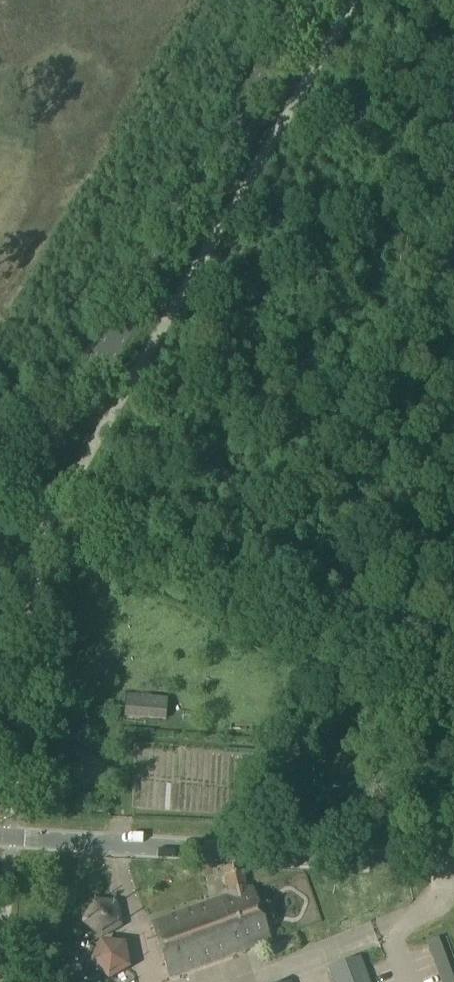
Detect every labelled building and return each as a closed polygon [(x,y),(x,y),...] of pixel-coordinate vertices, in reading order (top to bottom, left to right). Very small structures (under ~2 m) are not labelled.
[(165,720),(167,700),(126,698),(125,718),(165,720)] [(152,926),(171,977),(268,941),(251,892),(247,893),(243,873),(240,873),(239,866),(224,870),(229,899),(152,926)] [(115,913),(93,910),(83,930),(99,945),(118,934),(115,913)] [(100,950),(92,970),(106,981),(113,981),(128,973),(123,952),(100,950)] [(362,958),(328,971),(332,981),(371,981),(362,958)]
